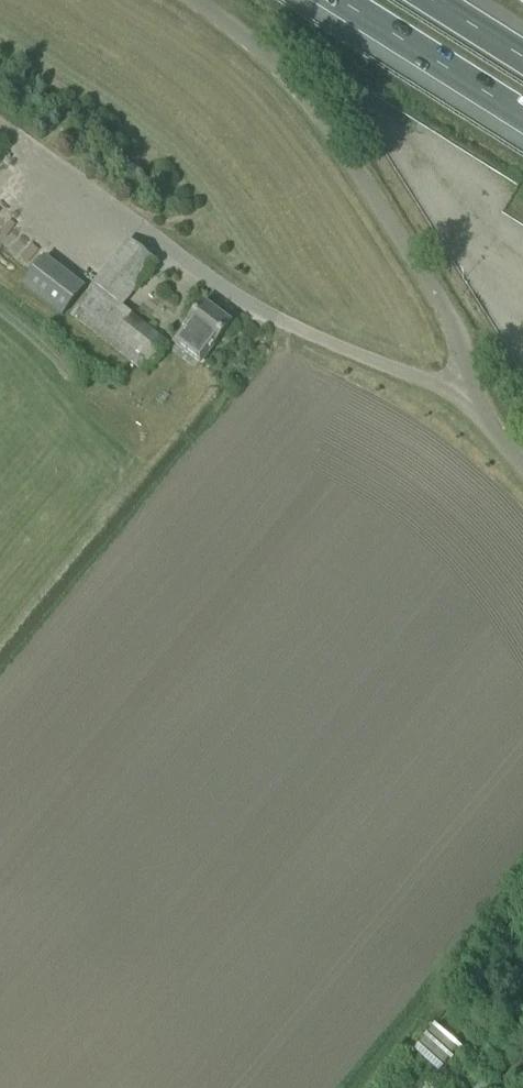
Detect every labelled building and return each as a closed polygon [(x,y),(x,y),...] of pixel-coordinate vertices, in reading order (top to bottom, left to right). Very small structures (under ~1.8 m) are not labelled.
[(169,344),(122,307),(157,262),(129,240),(70,314),(145,374),(169,344)] [(230,325),(203,304),(173,343),(200,365),(230,325)] [(418,1053),(448,1072),(475,1029),(445,1010),(418,1053)]
